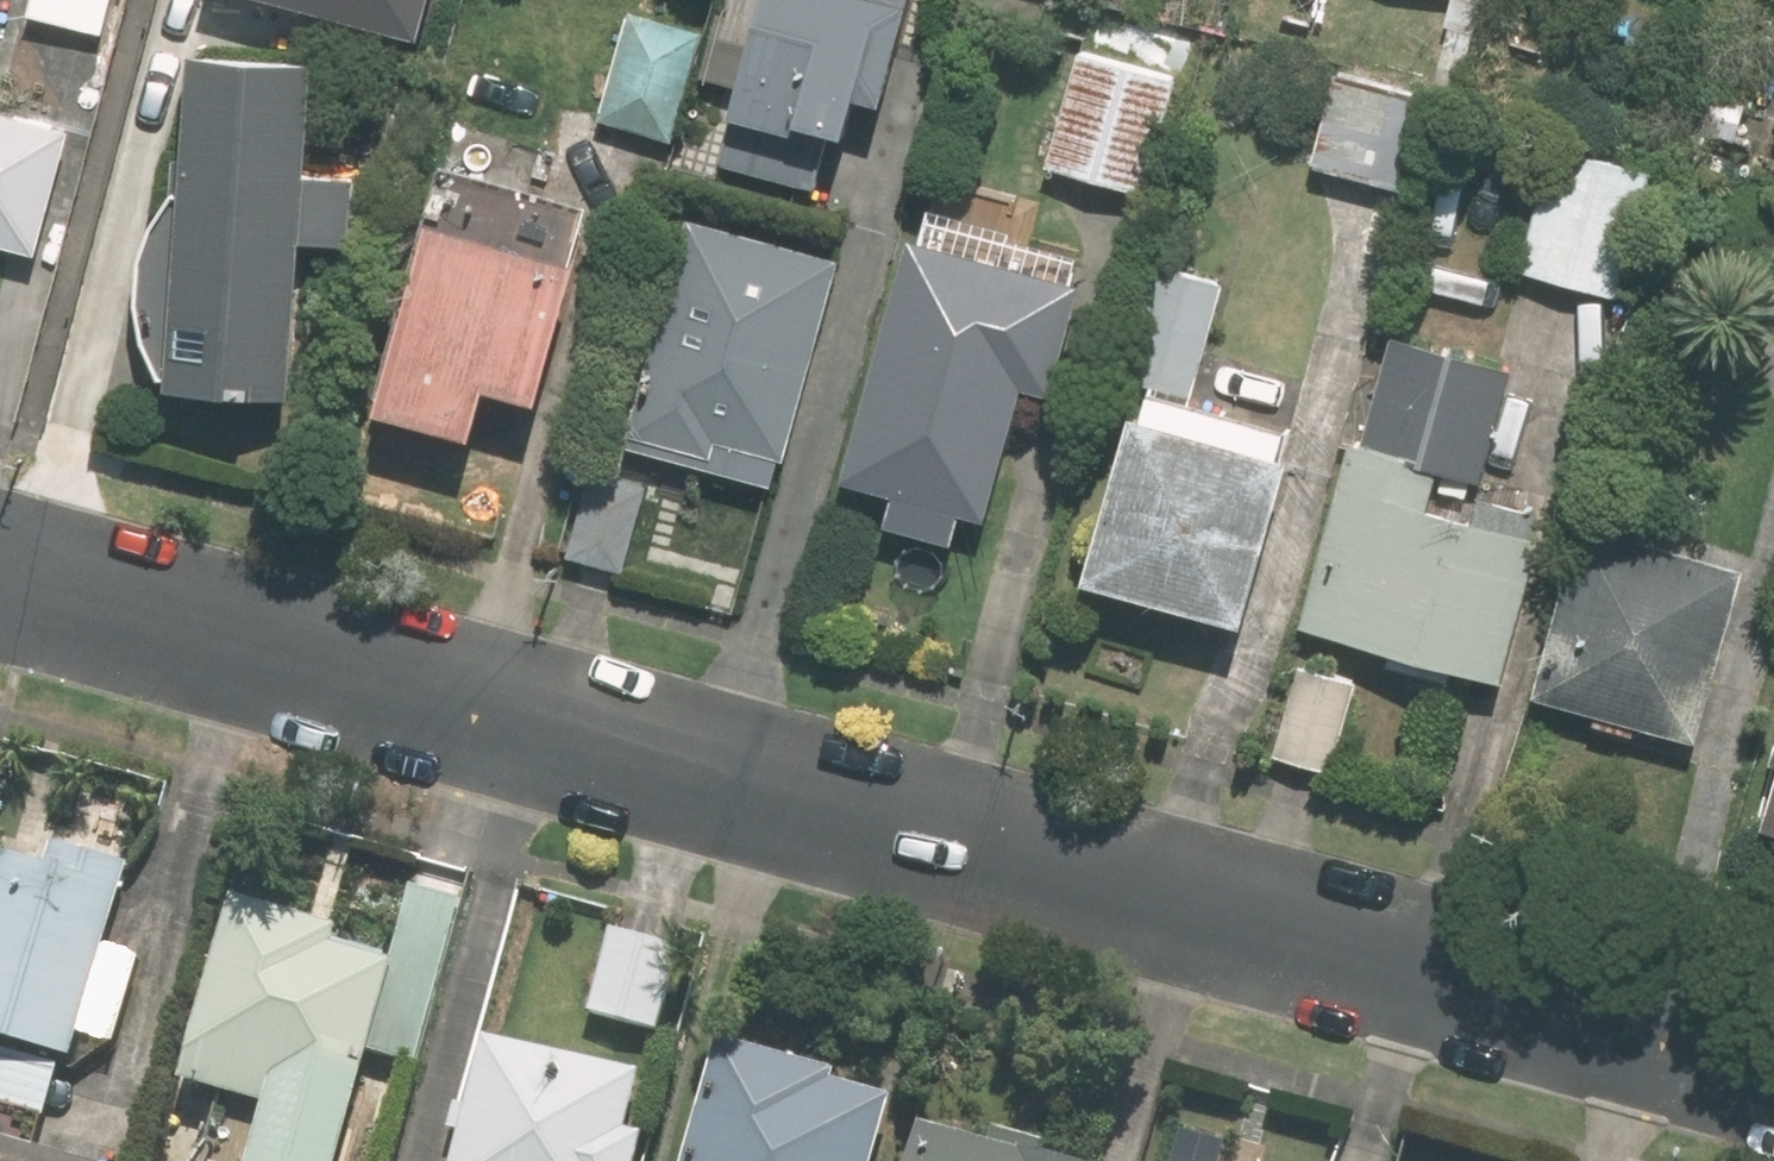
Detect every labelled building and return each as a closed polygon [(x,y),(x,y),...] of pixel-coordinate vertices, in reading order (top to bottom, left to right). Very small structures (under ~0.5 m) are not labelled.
[(30,14),(107,35),(116,0),(34,0),(30,14)] [(1480,0),(1457,0),(1437,82),(1470,90),(1491,3),(1480,0)] [(1512,44),(1570,58),(1585,0),(1523,0),(1512,44)] [(701,25),(635,9),(607,119),(673,135),(701,25)] [(1183,76),(1084,47),(1050,167),(1150,195),(1183,76)] [(299,395),(312,241),(358,244),(363,176),(317,173),(326,61),(202,51),(175,385),(299,395)] [(1433,95),(1337,70),(1311,168),(1407,194),(1433,95)] [(1757,92),(1709,80),(1695,135),(1743,147),(1757,92)] [(35,252),(66,136),(0,117),(0,242),(35,252)] [(1646,163),(1552,140),(1520,273),(1614,296),(1646,163)] [(958,190),(950,220),(924,213),(850,483),(897,496),(889,525),(961,545),(969,516),(992,522),(1029,388),(1053,395),(1091,259),(1008,236),(1017,206),(958,190)] [(497,387),(554,403),(595,259),(435,215),(381,408),(483,437),(497,387)] [(793,461),(848,255),(808,244),(811,234),(743,216),(741,226),(698,215),(636,447),(777,484),(784,458),(793,461)] [(1762,304),(1773,308),(1773,264),(1762,304)] [(1297,430),(1194,399),(1229,282),(1173,265),(1138,382),(1148,385),(1090,578),(1252,627),(1302,459),(1289,455),(1297,430)] [(1519,366),(1398,334),(1368,446),(1353,442),(1303,629),(1510,683),(1549,537),(1436,507),(1445,475),(1488,486),(1519,366)] [(653,480),(590,466),(570,556),(633,570),(653,480)] [(1704,525),(1599,491),(1535,692),(1698,744),(1753,573),(1695,554),(1704,525)] [(1362,679),(1300,662),(1276,755),(1338,771),(1362,679)] [(1773,836),(1773,805),(1765,834),(1773,836)] [(0,860),(0,1040),(75,1062),(132,868),(30,838),(24,859),(2,852),(0,860)] [(186,1082),(265,1103),(250,1160),(342,1160),(371,1051),(418,1064),(463,895),(416,882),(396,956),(371,950),(374,938),(351,932),(348,943),(336,940),(341,921),(236,893),(186,1082)] [(691,918),(620,899),(589,1013),(660,1032),(691,918)] [(654,1130),(632,1124),(644,1071),(485,1033),(455,1160),(647,1160),(654,1130)] [(896,1095),(836,1080),(839,1066),(718,1034),(684,1160),(878,1160),(896,1095)] [(0,1050),(0,1133),(41,1144),(62,1066),(0,1050)] [(923,1114),(911,1160),(1103,1160),(1104,1160),(1045,1145),(1048,1135),(996,1122),(993,1132),(923,1114)]
